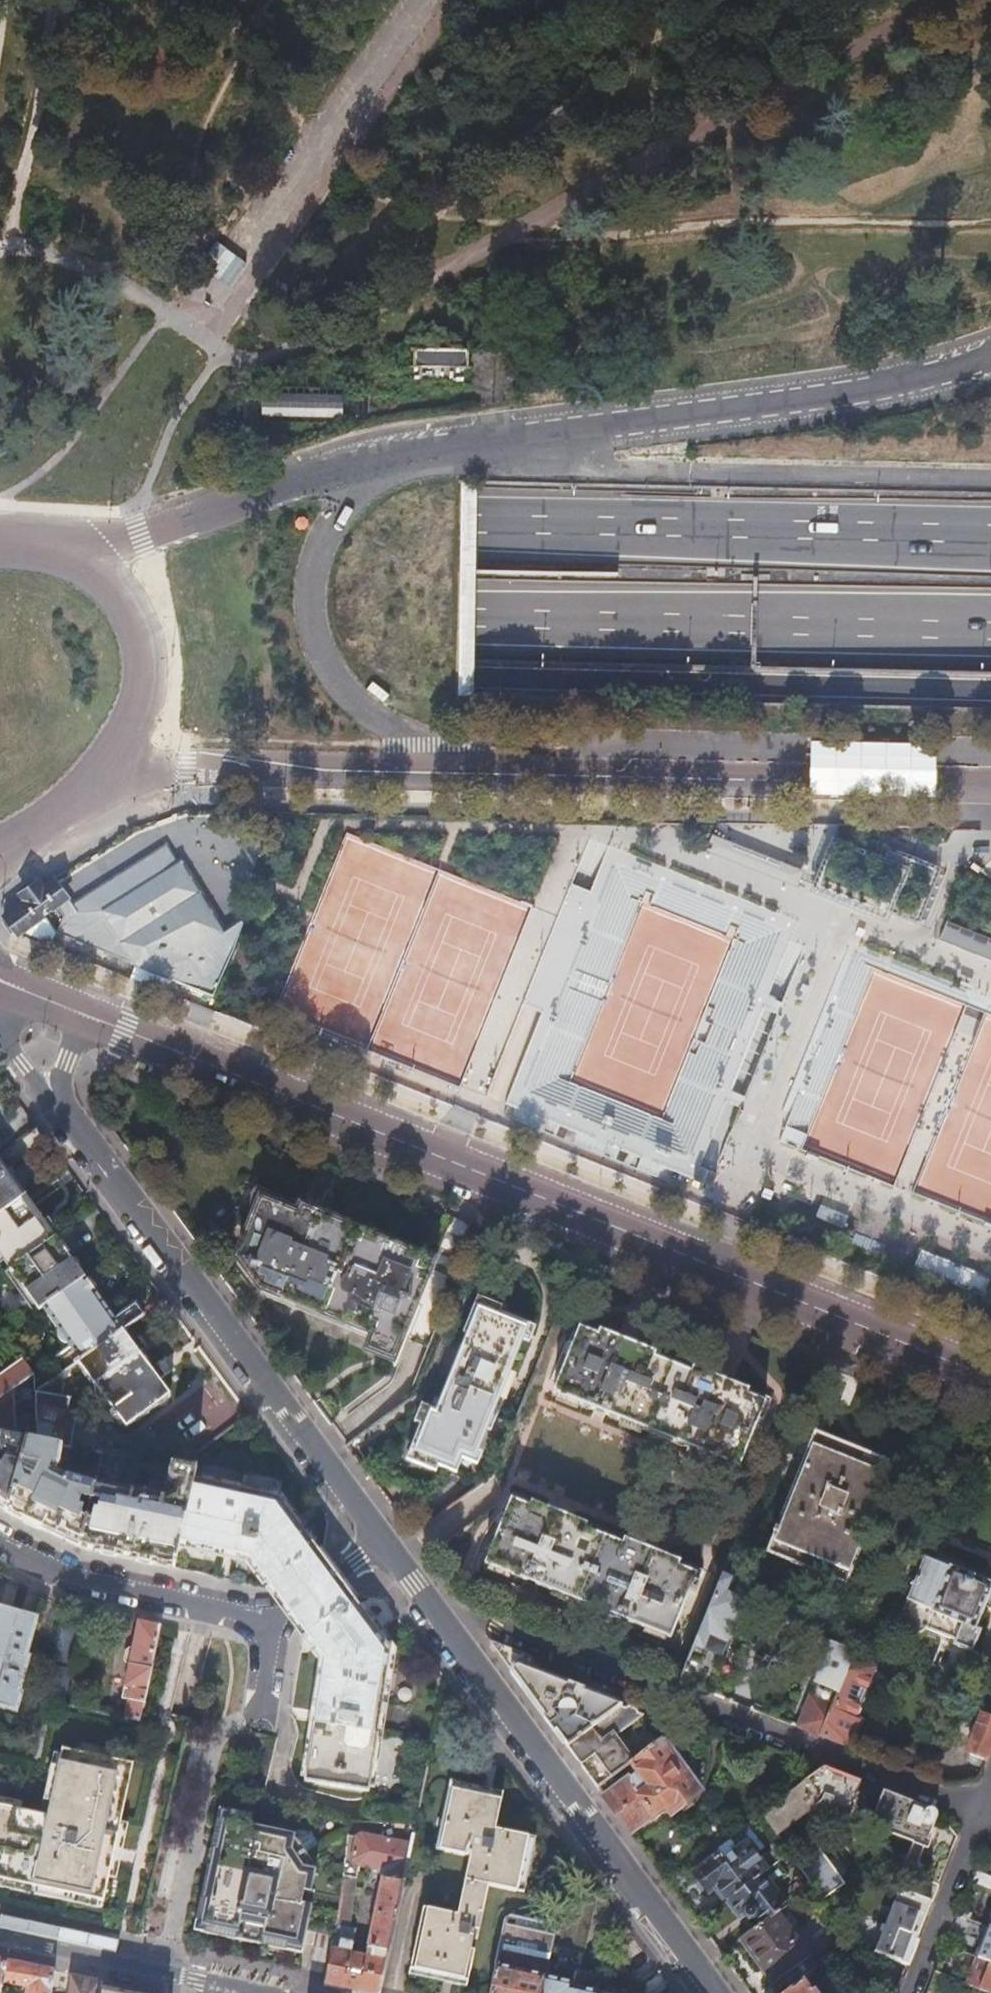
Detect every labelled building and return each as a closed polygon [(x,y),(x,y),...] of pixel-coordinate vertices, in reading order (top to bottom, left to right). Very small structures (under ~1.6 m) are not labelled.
[(467,364),(467,348),(413,347),(414,364),(467,364)] [(371,416),(372,391),(261,390),(261,414),(371,416)] [(234,948),(243,922),(241,921),(224,932),(181,861),(176,863),(166,847),(73,904),(53,878),(43,885),(39,879),(20,894),(24,900),(5,914),(7,918),(3,921),(11,933),(16,930),(19,933),(56,905),(63,916),(57,932),(134,963),(135,965),(205,992),(200,1004),(208,1007),(234,948)] [(691,1179),(792,923),(605,847),(585,895),(567,888),(504,1046),(523,1053),(504,1105),(533,1117),(529,1127),(539,1131),(544,1121),(594,1141),(590,1152),(601,1156),(605,1145),(650,1162),(646,1173),(657,1177),(661,1167),(691,1179)] [(949,922),(944,941),(990,953),(990,932),(949,922)] [(990,1226),(990,1218),(920,1190),(989,1016),(990,1017),(990,996),(852,942),(773,1141),(990,1226)] [(6,1150),(25,1175),(50,1156),(30,1131),(6,1150)] [(25,1196),(0,1163),(0,1214),(25,1196)] [(256,1216),(237,1260),(267,1298),(373,1340),(367,1354),(392,1363),(435,1253),(320,1208),(319,1210),(257,1186),(247,1213),(256,1216)] [(9,1269),(54,1236),(25,1196),(0,1214),(0,1256),(9,1269)] [(9,1269),(4,1272),(34,1313),(42,1307),(84,1277),(54,1236),(9,1269)] [(114,1319),(84,1277),(42,1307),(59,1329),(57,1332),(58,1336),(59,1339),(61,1341),(65,1342),(68,1342),(72,1347),(53,1360),(63,1374),(77,1364),(123,1331),(143,1317),(134,1305),(114,1319)] [(431,1414),(416,1451),(454,1467),(460,1453),(474,1458),(525,1331),(478,1312),(435,1416),(431,1414)] [(573,1344),(552,1394),(737,1469),(757,1418),(762,1420),(771,1398),(731,1382),(729,1389),(706,1380),(709,1374),(639,1345),(637,1352),(614,1343),(617,1336),(577,1320),(569,1342),(573,1344)] [(123,1331),(77,1364),(111,1410),(103,1417),(113,1430),(122,1424),(125,1427),(169,1395),(123,1331)] [(25,1362),(0,1381),(0,1400),(14,1390),(20,1395),(21,1408),(36,1407),(35,1394),(33,1373),(25,1362)] [(14,1390),(0,1400),(0,1507),(6,1511),(29,1441),(18,1439),(14,1390)] [(37,1393),(35,1394),(36,1407),(39,1442),(70,1448),(72,1448),(78,1414),(68,1412),(70,1399),(37,1393)] [(70,1448),(39,1442),(30,1440),(29,1441),(6,1511),(42,1529),(81,1547),(96,1486),(70,1478),(57,1473),(70,1448)] [(772,1529),(769,1536),(774,1537),(770,1548),(845,1577),(887,1473),(813,1443),(777,1531),(772,1529)] [(96,1486),(81,1547),(113,1554),(129,1558),(164,1566),(173,1568),(179,1543),(193,1480),(195,1471),(177,1468),(172,1467),(168,1480),(173,1486),(176,1486),(174,1496),(128,1487),(124,1492),(119,1489),(124,1470),(126,1471),(128,1469),(131,1459),(104,1454),(96,1486)] [(277,1498),(193,1480),(179,1543),(248,1559),(269,1588),(316,1552),(277,1498)] [(484,1553),(479,1564),(527,1583),(535,1586),(619,1619),(628,1623),(674,1641),(680,1626),(675,1624),(689,1590),(695,1593),(698,1585),(695,1584),(701,1569),(664,1553),(660,1561),(638,1552),(641,1545),(609,1532),(608,1533),(570,1517),(568,1524),(546,1516),(549,1509),(508,1492),(499,1513),(505,1515),(488,1554),(484,1553)] [(319,1556),(316,1552),(269,1588),(269,1589),(271,1591),(286,1611),(299,1629),(304,1635),(351,1599),(347,1594),(333,1575),(319,1556)] [(906,1614),(911,1619),(913,1619),(912,1622),(919,1625),(923,1623),(923,1624),(929,1623),(926,1630),(955,1642),(953,1646),(971,1653),(979,1632),(974,1630),(990,1588),(990,1585),(949,1568),(948,1570),(923,1560),(907,1602),(910,1604),(906,1614)] [(527,1583),(479,1564),(476,1571),(520,1588),(527,1583)] [(750,1585),(723,1574),(722,1576),(749,1587),(750,1585)] [(722,1576),(678,1683),(709,1695),(748,1600),(745,1598),(749,1587),(722,1576)] [(612,1625),(619,1619),(535,1586),(536,1595),(612,1625)] [(351,1599),(304,1635),(324,1662),(305,1783),(369,1794),(392,1654),(351,1599)] [(16,1712),(20,1696),(17,1695),(27,1659),(24,1658),(35,1620),(0,1611),(0,1708),(16,1712)] [(64,1616),(57,1645),(76,1650),(79,1651),(86,1621),(64,1616)] [(127,1700),(123,1718),(139,1721),(160,1627),(137,1622),(132,1648),(129,1648),(125,1650),(123,1659),(126,1664),(128,1665),(121,1699),(127,1700)] [(672,1648),(674,1641),(628,1623),(630,1632),(672,1648)] [(561,1739),(568,1747),(620,1708),(533,1675),(536,1674),(539,1672),(540,1669),(540,1666),(539,1663),(537,1660),(491,1642),(512,1671),(530,1696),(561,1739)] [(852,1653),(853,1651),(830,1642),(795,1728),(819,1737),(852,1653)] [(57,1645),(44,1701),(63,1705),(76,1650),(57,1645)] [(870,1660),(852,1653),(819,1737),(850,1749),(861,1721),(853,1718),(873,1668),(870,1660)] [(620,1708),(568,1747),(587,1773),(598,1788),(630,1763),(633,1761),(615,1737),(642,1717),(620,1708)] [(990,1747),(990,1720),(985,1717),(978,1721),(967,1749),(970,1756),(985,1762),(990,1747)] [(677,1728),(633,1761),(630,1763),(636,1772),(604,1797),(613,1810),(631,1834),(664,1808),(668,1814),(679,1806),(682,1811),(692,1804),(688,1799),(698,1791),(678,1764),(694,1751),(677,1728)] [(80,1746),(77,1756),(110,1763),(112,1753),(80,1746)] [(4,1885),(41,1893),(58,1896),(101,1905),(129,1767),(110,1763),(77,1756),(59,1752),(55,1768),(43,1819),(34,1817),(15,1813),(0,1809),(0,1884),(4,1885)] [(45,1766),(34,1817),(43,1819),(55,1768),(45,1766)] [(859,1783),(820,1768),(758,1815),(775,1838),(808,1813),(812,1818),(819,1813),(825,1808),(826,1805),(847,1814),(859,1783)] [(451,1782),(449,1789),(501,1800),(503,1794),(451,1782)] [(883,1793),(869,1787),(861,1807),(862,1808),(875,1812),(883,1793)] [(501,1800),(449,1789),(435,1850),(469,1857),(457,1916),(423,1909),(410,1970),(467,1982),(474,1953),(470,1952),(475,1930),(479,1931),(489,1887),(516,1893),(528,1837),(495,1830),(501,1800)] [(875,1812),(862,1808),(856,1822),(912,1843),(923,1848),(937,1814),(883,1793),(875,1812)] [(15,1813),(17,1804),(0,1800),(0,1809),(15,1813)] [(210,1850),(221,1852),(227,1822),(252,1828),(254,1818),(219,1810),(210,1850)] [(338,1913),(338,1912),(342,1878),(324,1874),(319,1911),(303,1907),(305,1895),(312,1896),(317,1873),(313,1872),(303,1869),(292,1853),(294,1843),(296,1837),(252,1828),(227,1822),(221,1852),(234,1855),(230,1872),(218,1870),(206,1924),(303,1944),(305,1934),(306,1929),(315,1931),(316,1923),(335,1927),(338,1913)] [(414,1829),(391,1826),(388,1838),(411,1843),(414,1829)] [(325,1975),(323,1985),(334,1988),(352,1991),(360,1992),(378,1992),(379,1987),(399,1897),(410,1847),(360,1837),(355,1840),(350,1862),(356,1868),(377,1873),(382,1879),(364,1958),(350,1955),(355,1933),(334,1929),(332,1940),(325,1975)] [(535,1839),(528,1837),(516,1893),(523,1894),(535,1839)] [(760,1876),(767,1871),(755,1854),(758,1852),(750,1840),(746,1843),(745,1842),(723,1859),(720,1855),(693,1876),(706,1893),(714,1888),(725,1903),(760,1876)] [(303,1869),(313,1872),(314,1869),(297,1844),(294,1843),(292,1853),(303,1869)] [(923,1848),(912,1843),(901,1871),(912,1875),(923,1848)] [(210,1850),(207,1867),(218,1870),(230,1872),(234,1855),(221,1852),(210,1850)] [(818,1851),(796,1867),(811,1887),(821,1901),(843,1885),(818,1851)] [(301,1955),(303,1944),(206,1924),(218,1870),(207,1867),(193,1932),(301,1955)] [(968,1884),(990,1894),(990,1877),(974,1870),(968,1884)] [(894,1889),(903,1892),(930,1903),(937,1885),(912,1875),(901,1871),(894,1889)] [(770,1890),(760,1876),(725,1903),(726,1903),(738,1919),(742,1916),(749,1924),(755,1919),(760,1926),(775,1915),(784,1908),(777,1898),(781,1895),(775,1886),(770,1890)] [(342,1878),(338,1912),(351,1913),(355,1880),(347,1879),(342,1878)] [(39,1902),(41,1893),(4,1885),(2,1894),(39,1902)] [(896,1894),(873,1953),(906,1966),(930,1903),(903,1892),(902,1896),(896,1894)] [(99,1914),(101,1905),(58,1896),(57,1905),(99,1914)] [(760,1926),(757,1929),(739,1942),(778,1992),(788,1992),(800,1983),(816,1969),(775,1915),(760,1926)] [(491,1992),(541,1992),(545,1977),(546,1978),(549,1966),(553,1950),(559,1928),(507,1917),(491,1992)] [(314,1936),(332,1940),(334,1929),(335,1927),(316,1923),(315,1931),(314,1936)] [(975,1938),(982,1941),(987,1929),(980,1926),(975,1938)] [(990,1963),(990,1930),(987,1929),(982,1941),(976,1957),(990,1963)] [(988,1992),(990,1992),(990,1963),(976,1957),(965,1984),(988,1992)] [(0,1960),(0,1991),(8,1992),(48,1992),(52,1971),(0,1960)] [(541,1992),(596,1992),(600,1977),(549,1966),(546,1978),(545,1977),(541,1992)] [(467,1982),(410,1970),(408,1976),(465,1990),(467,1982)] [(67,1992),(99,1992),(99,1989),(100,1982),(86,1979),(69,1975),(67,1992)] [(664,1978),(644,1992),(643,1992),(653,1992),(667,1983),(664,1978)] [(788,1992),(807,1992),(800,1983),(788,1992)] [(827,1984),(820,1991),(821,1992),(834,1992),(827,1984)]
